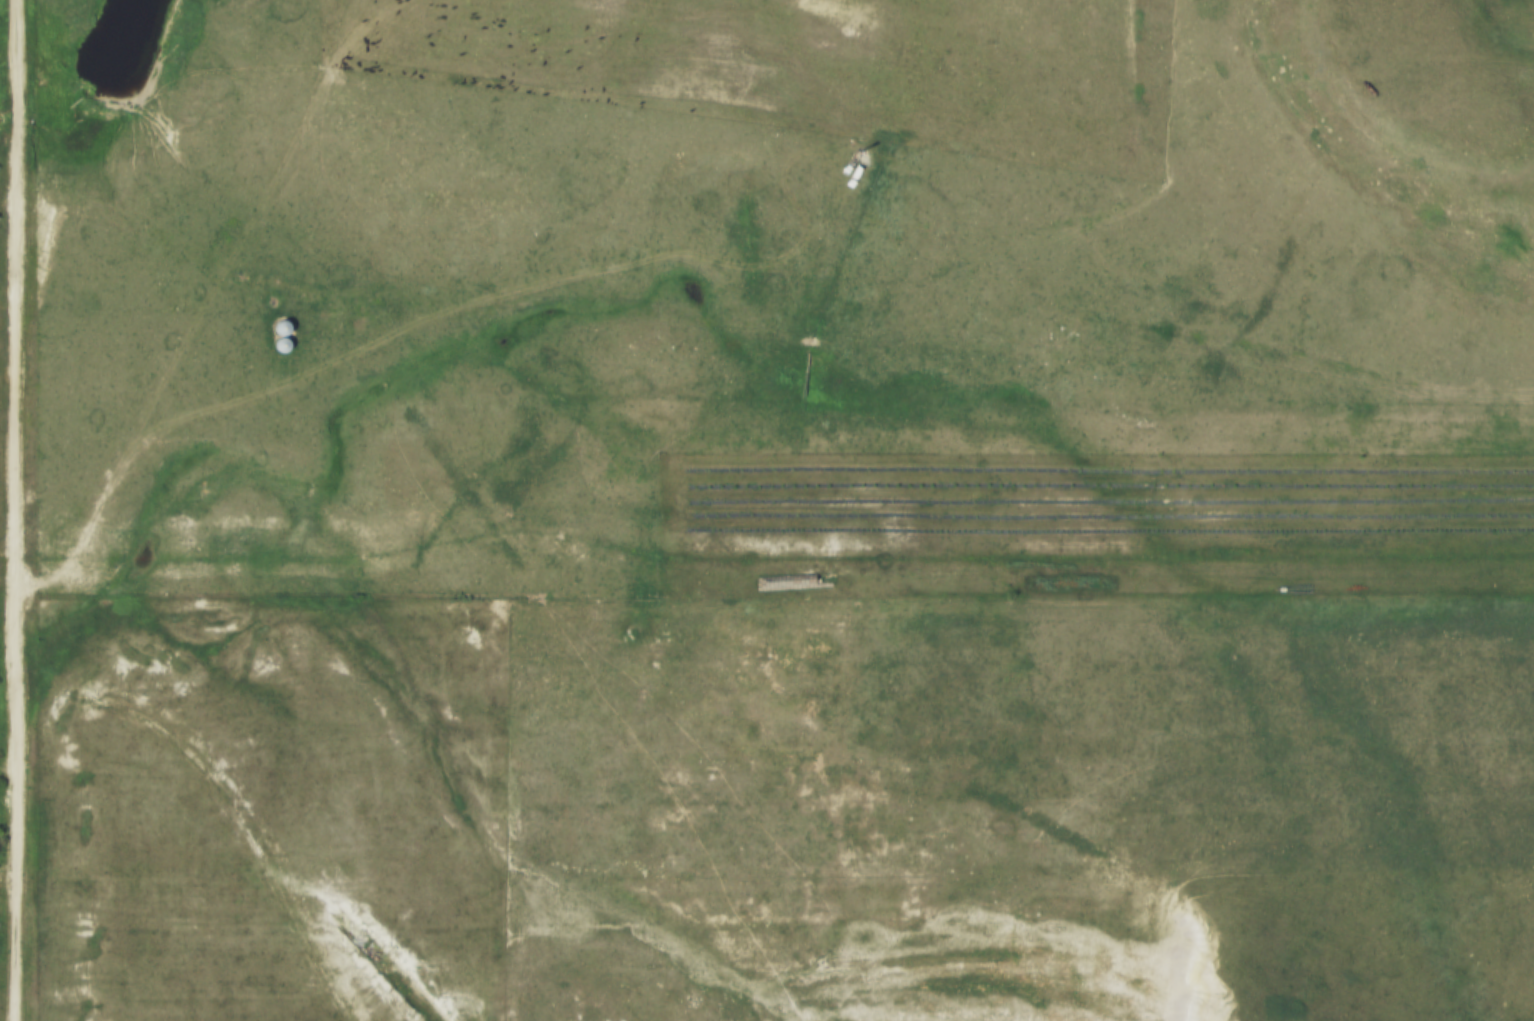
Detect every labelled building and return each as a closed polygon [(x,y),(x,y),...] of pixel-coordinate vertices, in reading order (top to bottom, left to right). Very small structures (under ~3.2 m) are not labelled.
[(267,331),(273,333),(268,349),(280,353),(284,340),(277,338),(281,324),(271,320),(267,331)] [(801,365),(816,366),(816,358),(802,356),(801,365)]
